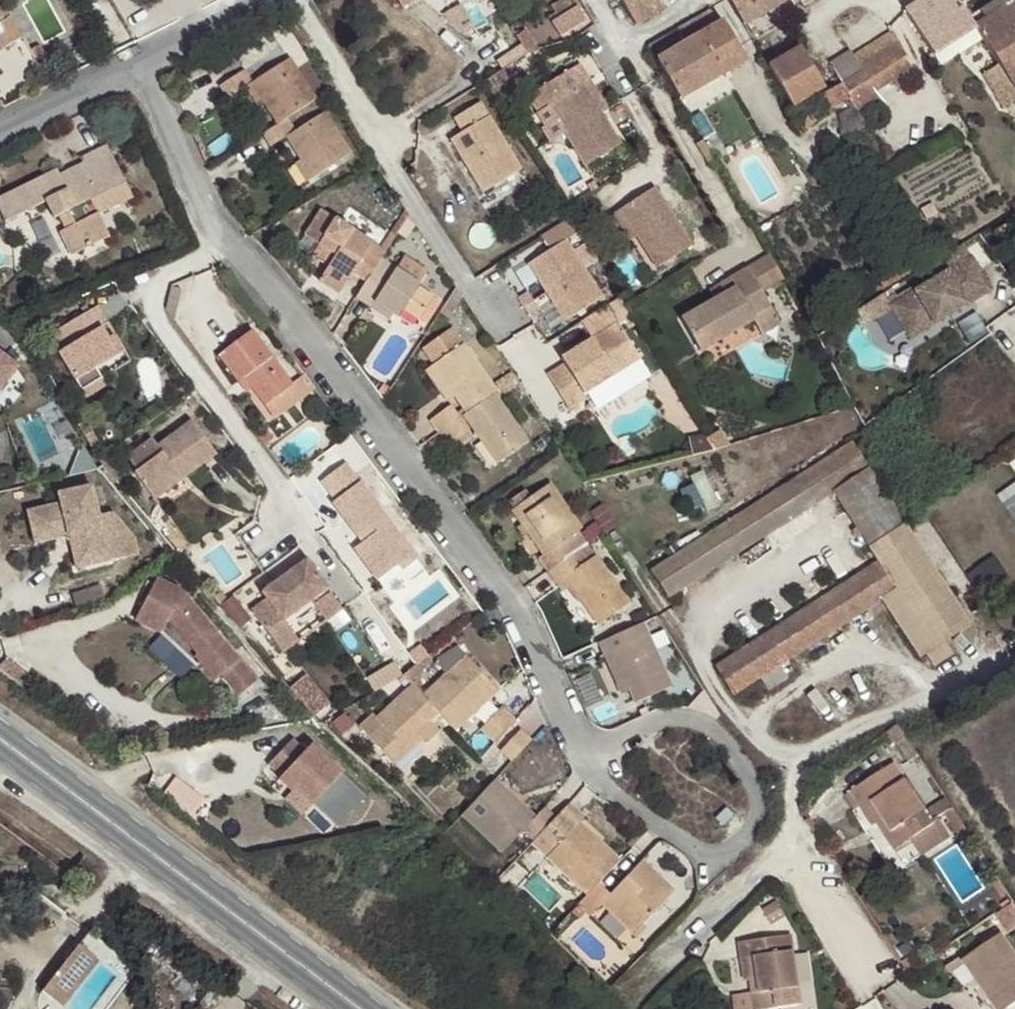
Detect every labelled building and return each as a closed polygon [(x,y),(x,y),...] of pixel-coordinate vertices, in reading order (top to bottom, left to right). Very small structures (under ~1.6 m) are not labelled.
[(403,10),(419,0),(397,0),(403,10)] [(555,14),(559,19),(551,24),(560,38),(586,23),(578,8),(573,11),(565,0),(562,0),(551,7),(555,14)] [(638,28),(665,12),(658,0),(621,0),(638,28)] [(731,0),(745,25),(789,0),(731,0)] [(906,10),(935,55),(975,30),(973,26),(969,19),(957,0),(922,0),(906,10)] [(975,30),(991,55),(1014,40),(1014,0),(1000,0),(969,19),(973,26),(975,30)] [(685,43),(657,60),(680,100),(747,62),(724,21),(709,12),(678,29),(685,43)] [(465,41),(467,44),(480,36),(460,14),(446,26),(461,43),(465,41)] [(559,19),(555,14),(548,19),(551,24),(559,19)] [(23,38),(11,16),(0,24),(0,41),(5,49),(23,38)] [(916,75),(911,66),(892,32),(854,55),(850,51),(829,64),(840,85),(848,98),(853,108),(855,112),(916,75)] [(480,36),(467,44),(472,49),(484,41),(480,36)] [(991,55),(998,66),(1013,90),(1014,89),(1014,40),(991,55)] [(825,88),(800,48),(769,66),(792,108),(825,88)] [(290,58),(251,83),(263,100),(278,125),(288,119),(318,100),(290,58)] [(513,63),(498,73),(505,84),(520,74),(513,63)] [(585,166),(620,144),(601,113),(583,84),(589,80),(579,64),(527,96),(537,113),(538,114),(548,107),(564,133),(585,166)] [(998,66),(983,75),(1003,107),(1014,99),(1014,92),(1013,90),(998,66)] [(227,99),(244,88),(251,83),(244,71),(219,87),(227,99)] [(583,84),(601,113),(608,109),(589,80),(583,84)] [(251,83),(244,88),(255,105),(263,100),(251,83)] [(790,114),(800,134),(817,125),(815,119),(848,98),(840,85),(790,114)] [(451,139),(485,192),(523,168),(480,102),(455,118),(463,131),(451,139)] [(553,140),(564,133),(548,107),(538,114),(537,113),(536,113),(553,140)] [(325,113),(296,132),(286,138),(300,161),(312,178),(351,153),(325,113)] [(278,125),(261,135),(269,148),(286,138),(296,132),(288,119),(278,125)] [(713,157),(716,162),(728,155),(716,133),(703,140),(713,157)] [(0,198),(0,211),(6,222),(45,203),(53,220),(59,217),(64,229),(59,232),(71,256),(110,237),(100,216),(134,199),(107,145),(80,158),(83,163),(87,171),(64,182),(60,174),(57,169),(0,198)] [(306,183),(312,178),(300,161),(294,165),(306,183)] [(87,171),(83,163),(60,174),(64,182),(87,171)] [(656,187),(620,209),(637,236),(656,268),(692,246),(656,187)] [(381,259),(386,251),(381,247),(321,209),(303,236),(319,246),(334,256),(329,265),(318,281),(340,295),(354,273),(367,282),(381,259)] [(637,236),(620,209),(613,213),(630,241),(637,236)] [(386,251),(397,235),(392,232),(381,247),(386,251)] [(586,269),(568,240),(531,263),(549,292),(586,269)] [(334,256),(319,246),(313,255),(329,265),(334,256)] [(783,279),(769,255),(748,267),(762,291),(783,279)] [(404,256),(396,268),(421,284),(428,271),(404,256)] [(966,299),(990,284),(972,257),(893,308),(910,334),(933,319),(938,326),(970,305),(966,299)] [(367,282),(356,300),(372,310),(375,305),(393,316),(398,319),(401,314),(414,323),(431,296),(418,288),(421,284),(396,268),(381,259),(367,282)] [(762,291),(748,267),(718,284),(724,294),(714,299),(681,318),(700,352),(753,321),(773,310),(762,291)] [(604,297),(586,269),(549,292),(567,321),(604,297)] [(709,290),(714,299),(724,294),(718,284),(709,290)] [(993,290),(990,284),(966,299),(970,305),(993,290)] [(375,305),(372,310),(390,320),(393,316),(375,305)] [(74,385),(94,372),(117,357),(100,331),(106,327),(94,308),(51,336),(62,353),(57,358),(74,385)] [(781,324),(773,310),(753,321),(761,335),(781,324)] [(933,319),(910,334),(914,342),(938,326),(933,319)] [(584,394),(641,358),(619,323),(562,358),(566,364),(548,375),(570,409),(587,398),(584,394)] [(293,384),(252,330),(219,357),(239,384),(245,379),(265,406),(293,384)] [(432,366),(464,345),(454,331),(423,352),(432,366)] [(455,399),(465,413),(494,393),(497,391),(492,385),(464,345),(432,366),(455,399)] [(15,366),(0,356),(0,386),(15,366)] [(455,399),(432,366),(424,372),(447,404),(455,399)] [(101,382),(94,372),(74,385),(81,395),(101,382)] [(492,385),(497,391),(499,390),(511,381),(507,375),(492,385)] [(516,389),(511,381),(499,390),(504,397),(516,389)] [(528,442),(494,393),(465,413),(462,416),(496,464),(528,442)] [(430,422),(438,432),(459,418),(451,407),(430,422)] [(459,418),(438,432),(449,447),(469,433),(459,418)] [(177,481),(183,488),(218,463),(193,429),(160,454),(155,447),(128,467),(137,479),(135,480),(150,501),(177,481)] [(783,526),(804,513),(833,494),(878,561),(714,666),(733,695),(882,600),(920,657),(972,624),(852,441),(650,571),(669,600),(783,526)] [(346,463),(322,481),(336,501),(333,505),(356,535),(361,531),(368,541),(363,545),(356,550),(380,583),(402,567),(393,555),(406,545),(346,463)] [(155,509),(183,488),(177,481),(150,501),(155,509)] [(537,560),(547,573),(587,545),(578,532),(581,530),(549,485),(510,512),(520,526),(528,537),(541,556),(537,560)] [(59,504),(26,512),(32,537),(66,528),(76,534),(81,555),(104,549),(107,561),(138,554),(133,537),(112,512),(97,515),(90,487),(57,495),(59,504)] [(815,529),(804,513),(783,526),(794,542),(815,529)] [(603,533),(597,524),(587,531),(585,528),(581,530),(578,532),(587,545),(591,542),(603,533)] [(528,537),(520,526),(515,529),(523,540),(528,537)] [(361,531),(356,535),(363,545),(368,541),(361,531)] [(607,540),(603,533),(591,542),(596,548),(607,540)] [(406,545),(393,555),(402,567),(416,557),(406,545)] [(587,545),(547,573),(556,586),(564,581),(570,589),(597,626),(629,603),(587,545)] [(342,612),(307,563),(263,595),(267,602),(250,613),(281,656),(298,643),(283,624),(310,604),(326,624),(342,612)] [(242,693),(258,678),(179,588),(157,578),(137,620),(164,632),(170,617),(199,652),(196,654),(217,678),(223,672),(242,693)] [(564,581),(556,586),(562,594),(570,589),(564,581)] [(239,623),(250,616),(236,596),(225,602),(239,623)] [(646,631),(662,625),(657,618),(643,623),(646,631)] [(643,623),(596,644),(615,687),(625,682),(629,692),(634,704),(672,687),(646,631),(643,623)] [(162,632),(148,648),(183,677),(197,661),(162,632)] [(439,713),(455,730),(498,690),(465,655),(422,695),(439,713)] [(377,691),(405,674),(396,660),(368,676),(377,691)] [(311,715),(330,704),(311,672),(292,684),(311,715)] [(625,682),(615,687),(620,696),(629,692),(625,682)] [(422,695),(412,684),(374,719),(382,727),(370,738),(395,765),(418,743),(413,738),(427,725),(439,713),(422,695)] [(481,758),(516,722),(500,708),(479,729),(484,734),(471,748),(481,758)] [(413,738),(418,743),(433,730),(427,725),(413,738)] [(511,762),(532,741),(521,730),(500,751),(511,762)] [(303,732),(275,759),(315,800),(343,774),(303,732)] [(919,755),(907,737),(897,743),(908,762),(919,755)] [(851,791),(862,808),(874,826),(877,824),(883,820),(891,831),(884,835),(895,851),(911,841),(933,825),(930,821),(894,764),(851,791)] [(495,779),(461,816),(501,854),(523,831),(533,842),(556,818),(544,807),(535,817),(495,779)] [(855,811),(862,808),(851,791),(845,795),(855,811)] [(953,807),(946,798),(932,806),(939,816),(943,813),(953,807)] [(569,804),(556,818),(533,842),(532,843),(587,895),(598,882),(618,861),(580,825),(586,819),(569,804)] [(958,835),(967,829),(953,807),(943,813),(958,835)] [(734,816),(726,809),(715,819),(722,826),(734,816)] [(937,816),(930,821),(933,825),(911,841),(921,858),(950,838),(937,816)] [(883,820),(877,824),(884,835),(891,831),(883,820)] [(587,895),(578,906),(590,917),(601,906),(632,935),(674,891),(642,861),(611,894),(598,882),(587,895)] [(785,916),(776,901),(763,909),(772,924),(785,916)] [(997,913),(1009,932),(1014,928),(1014,905),(1013,902),(997,913)] [(1002,934),(962,962),(964,964),(983,992),(991,986),(1007,1008),(1008,1008),(1014,1004),(1014,953),(1002,934)] [(95,935),(48,995),(66,1008),(69,1008),(115,950),(95,935)] [(749,980),(756,979),(758,992),(751,992),(733,995),(735,1008),(771,1008),(800,1005),(791,935),(739,942),(744,980),(749,980)] [(943,968),(948,975),(964,964),(962,962),(959,957),(943,968)] [(756,979),(749,980),(751,992),(758,992),(756,979)] [(991,986),(983,992),(982,991),(979,994),(988,1008),(1007,1008),(991,986)]
